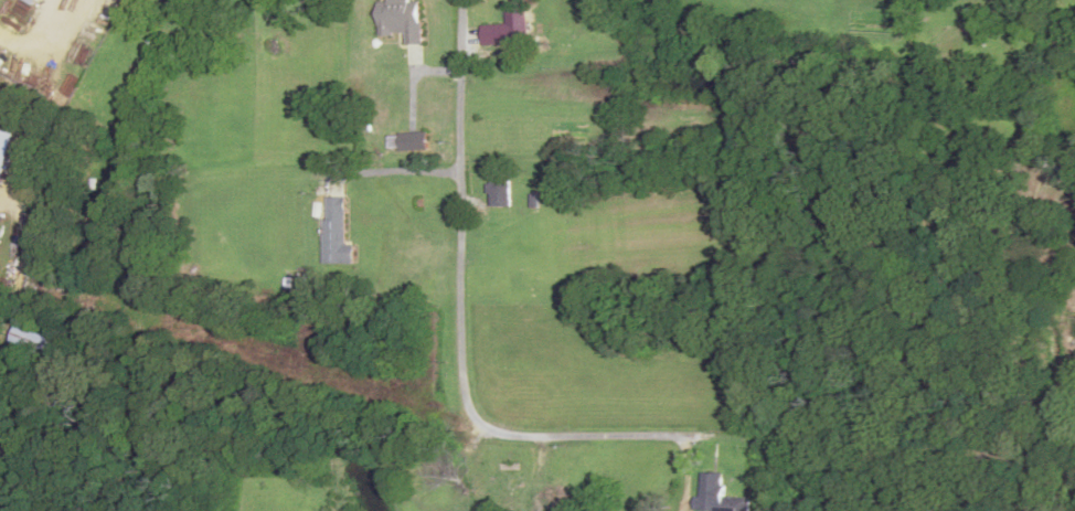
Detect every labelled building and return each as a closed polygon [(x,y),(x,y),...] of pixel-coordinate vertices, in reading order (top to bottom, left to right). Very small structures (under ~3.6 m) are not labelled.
[(405,45),(421,45),(420,3),(411,3),(411,0),(387,0),(387,4),(377,4),(378,35),(404,35),(405,45)] [(507,25),(485,25),(485,44),(528,44),(528,10),(507,10),(507,25)] [(427,133),(388,133),(388,151),(427,151),(427,133)] [(489,181),(489,207),(511,207),(511,181),(489,181)] [(345,263),(345,198),(324,198),(324,263),(345,263)] [(52,336),(18,323),(9,346),(43,359),(52,336)] [(707,510),(749,510),(749,499),(722,497),(723,474),(699,473),(697,510),(707,510)]
